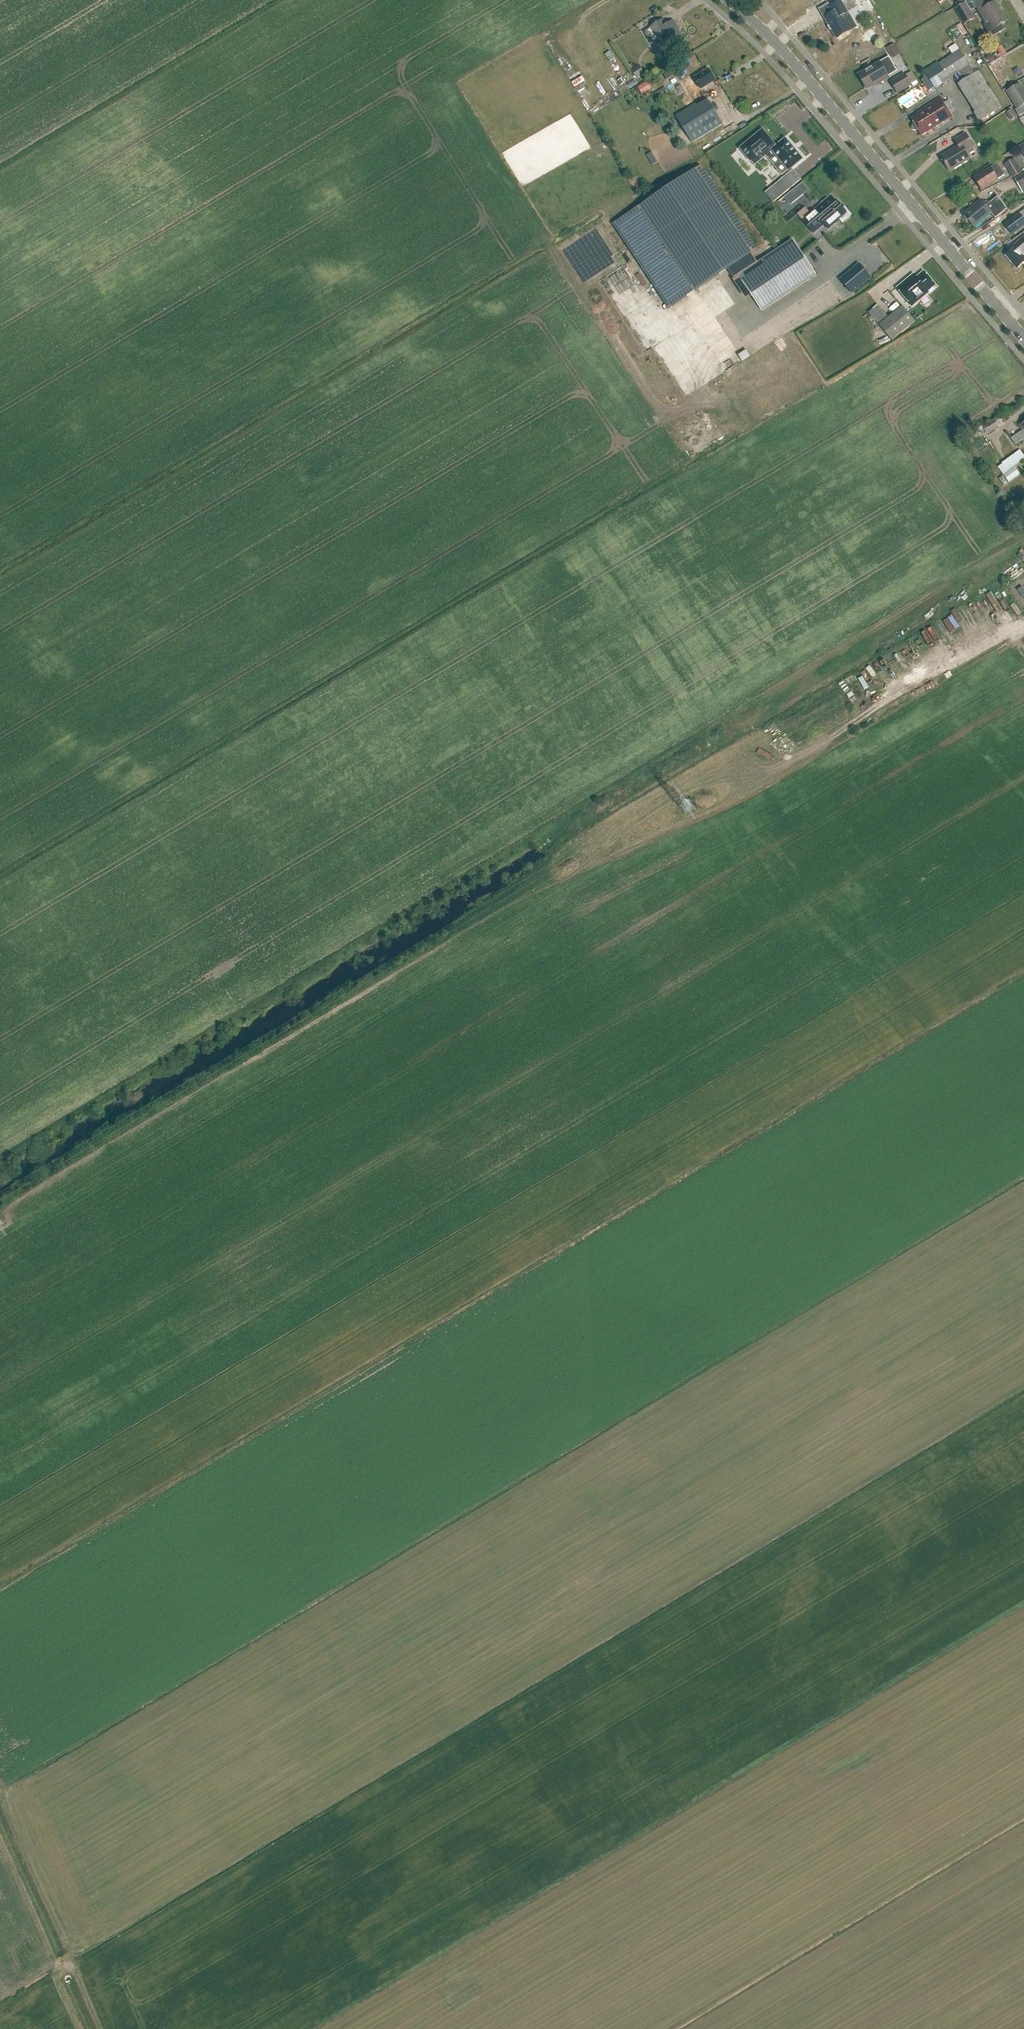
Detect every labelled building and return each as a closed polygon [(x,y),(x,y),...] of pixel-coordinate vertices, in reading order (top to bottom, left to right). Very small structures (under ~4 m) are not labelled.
[(1003,25),(1002,24),(1007,21),(995,1),(991,4),(988,0),(982,0),(974,5),(986,24),(985,26),(991,35),(993,36),(1003,30),(1003,28),(1002,25),(1003,25)] [(833,12),(825,18),(829,26),(828,27),(830,31),(832,30),(837,39),(838,38),(837,36),(848,30),(850,31),(850,30),(856,27),(848,14),(848,13),(848,12),(841,1),(830,7),(833,12)] [(964,24),(975,18),(965,2),(963,4),(955,8),(964,24)] [(674,21),(667,25),(663,20),(658,23),(644,32),(651,43),(665,35),(673,47),(685,40),(678,29),(679,28),(674,21)] [(935,88),(970,66),(959,49),(925,72),(935,88)] [(879,62),(858,75),(867,89),(878,82),(879,83),(889,78),(886,74),(896,69),(889,57),(879,62)] [(636,78),(644,73),(639,65),(632,70),(636,78)] [(716,80),(709,69),(695,77),(695,76),(683,83),(688,91),(692,88),(700,101),(676,116),(692,143),(723,124),(702,89),(716,80)] [(981,120),(1001,107),(978,71),(958,84),(981,120)] [(890,81),(898,93),(912,85),(904,73),(890,81)] [(641,86),(645,93),(654,88),(650,81),(641,86)] [(1023,106),(1023,90),(1020,84),(1007,91),(1018,109),(1023,106)] [(918,115),(911,119),(914,124),(913,125),(912,126),(912,128),(913,130),(914,131),(916,131),(917,130),(921,136),(952,117),(949,112),(954,109),(949,100),(944,103),(941,98),(924,108),(925,109),(917,113),(918,115)] [(741,148),(740,148),(741,149),(754,165),(755,166),(756,166),(756,165),(766,156),(769,160),(782,175),(789,170),(802,159),(785,139),(776,147),(763,131),(762,130),(762,131),(741,148)] [(951,171),(970,159),(966,151),(973,147),(966,134),(955,141),(958,147),(941,157),(945,164),(946,163),(951,171)] [(1012,178),(1022,172),(1014,158),(1004,164),(1012,178)] [(990,168),(974,178),(982,190),(1005,175),(997,164),(990,168)] [(614,225),(669,309),(728,270),(752,253),(751,253),(756,250),(701,166),(614,225)] [(1015,179),(1023,193),(1023,173),(1015,179)] [(781,180),(765,193),(773,203),(789,190),(781,180)] [(809,191),(803,183),(784,197),(790,205),(809,191)] [(836,200),(835,201),(831,197),(813,211),(814,212),(803,221),(813,233),(824,224),(828,229),(840,219),(842,222),(851,215),(845,208),(843,209),(836,200)] [(986,206),(982,201),(981,200),(964,214),(974,227),(991,213),(995,218),(1007,209),(997,197),(991,202),(986,206)] [(1005,224),(1013,234),(1023,226),(1023,210),(1005,224)] [(1013,247),(1014,249),(1006,256),(1017,269),(1023,264),(1023,256),(1023,238),(1013,247)] [(746,298),(751,295),(753,298),(762,311),(817,275),(793,239),(758,262),(758,263),(734,280),(746,298)] [(841,280),(852,293),(871,278),(859,264),(841,280)] [(914,274),(897,288),(912,306),(929,292),(927,290),(934,284),(924,272),(917,278),(914,274)] [(888,318),(877,305),(869,312),(892,340),(915,322),(902,306),(888,318)] [(994,418),(982,425),(988,434),(999,427),(994,418)] [(1019,426),(1023,431),(1011,439),(1015,445),(1023,439),(1023,423),(1019,426)] [(1019,474),(1014,467),(1023,459),(1023,456),(1020,450),(1002,463),(1003,464),(998,467),(1009,482),(1019,474)] [(1004,586),(1023,609),(1023,608),(1023,589),(1019,593),(1010,582),(1004,586)] [(945,618),(939,621),(945,633),(951,630),(945,618)] [(871,667),(864,669),(869,680),(875,678),(871,667)] [(860,676),(855,678),(859,689),(865,687),(860,676)]
